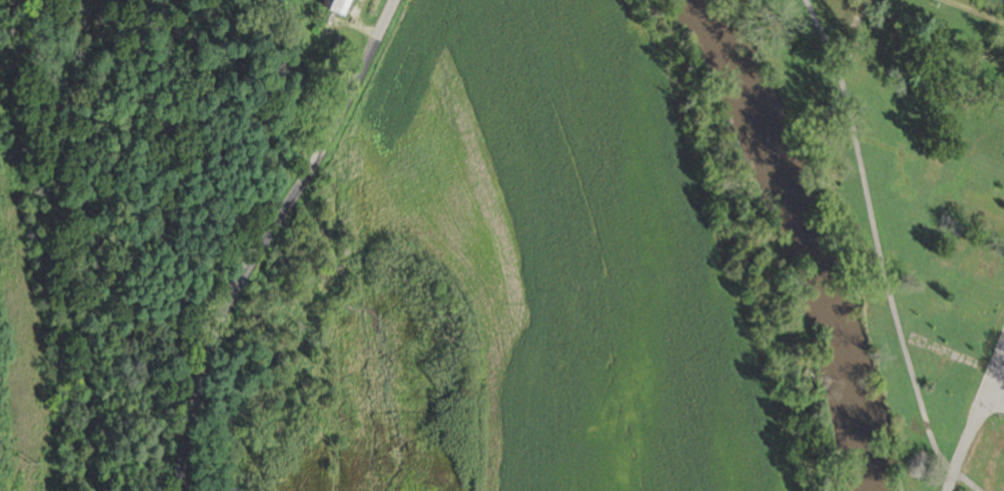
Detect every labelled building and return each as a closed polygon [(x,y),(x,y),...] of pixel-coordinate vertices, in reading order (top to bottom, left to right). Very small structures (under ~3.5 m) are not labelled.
[(344,17),(350,0),(323,0),(320,8),(344,17)]
